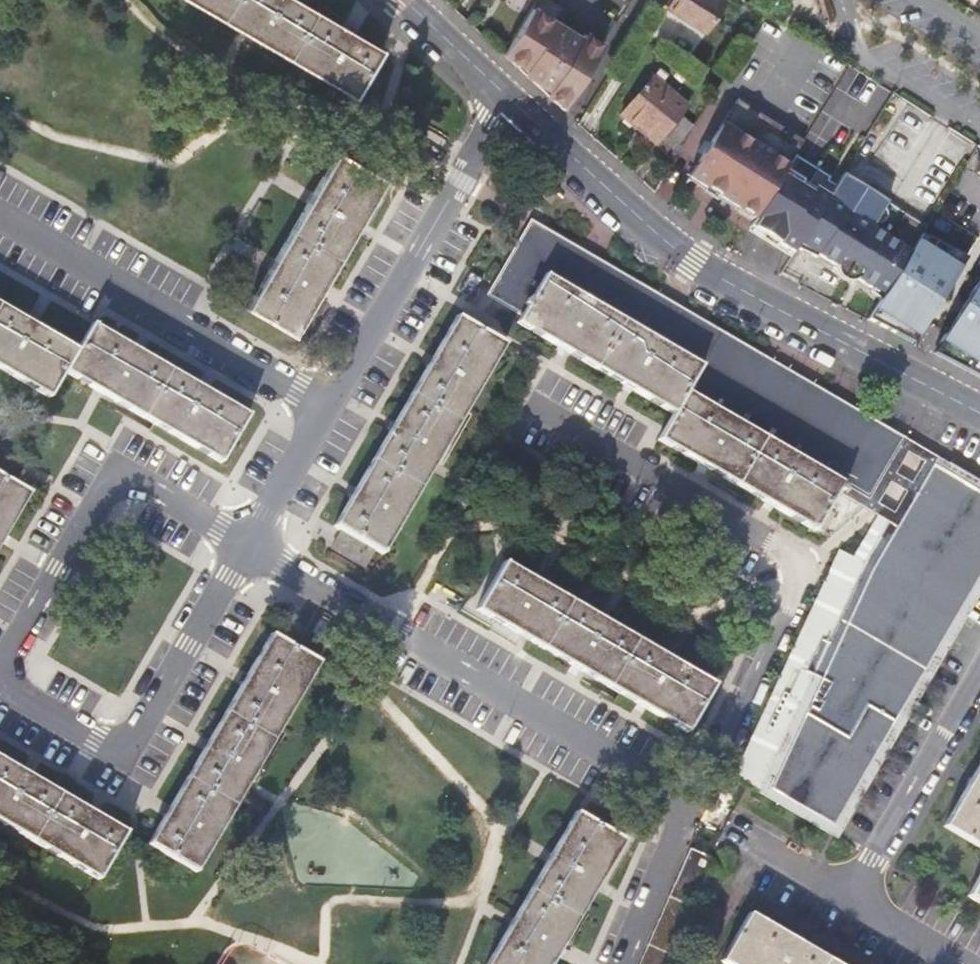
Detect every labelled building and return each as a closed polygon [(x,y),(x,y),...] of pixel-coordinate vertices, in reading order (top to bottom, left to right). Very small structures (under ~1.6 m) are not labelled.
[(241,38),(353,103),(380,56),(346,37),(283,0),(176,0),(241,38)] [(700,33),(719,2),(715,0),(670,0),(664,11),(700,33)] [(557,27),(532,11),(504,54),(529,71),(557,27)] [(527,75),(548,89),(545,95),(564,107),(601,48),(585,35),(579,41),(557,27),(529,71),(527,75)] [(619,116),(674,160),(694,128),(679,115),(687,107),(662,85),(668,78),(659,71),(619,116)] [(798,141),(732,100),(703,147),(769,188),(789,155),(798,141)] [(684,178),(750,218),(769,188),(703,147),(684,178)] [(796,251),(834,188),(829,185),(832,180),(789,155),(769,188),(750,218),(745,226),(793,256),(796,251)] [(273,263),(244,313),(291,341),(322,287),(359,225),(383,185),(335,157),(311,198),(273,263)] [(834,188),(796,251),(816,261),(818,258),(871,291),(884,298),(921,237),(925,231),(841,177),(834,188)] [(838,486),(867,502),(899,447),(530,235),(495,298),(521,313),(514,326),(669,417),(657,440),(813,531),(834,495),(838,486)] [(964,263),(921,237),(884,298),(868,323),(913,347),(964,263)] [(934,355),(979,380),(979,282),(934,355)] [(90,327),(76,353),(30,326),(0,309),(0,373),(47,401),(63,375),(218,466),(245,419),(200,392),(136,354),(90,327)] [(353,492),(331,531),(339,535),(371,553),(379,558),(433,465),(500,349),(452,321),(429,360),(391,426),(353,492)] [(925,462),(912,455),(899,447),(867,502),(838,486),(834,495),(869,515),(876,519),(877,515),(883,518),(890,522),(925,462)] [(738,772),(762,786),(833,826),(979,574),(979,494),(925,462),(890,522),(883,518),(877,515),(876,519),(854,556),(841,549),(738,772)] [(3,538),(26,497),(0,482),(0,542),(3,538)] [(817,528),(822,531),(833,512),(828,510),(817,528)] [(360,572),(371,553),(339,535),(328,553),(360,572)] [(501,566),(474,613),(522,641),(575,672),(639,709),(684,735),(712,689),(667,663),(599,623),(535,585),(501,566)] [(146,849),(194,877),(250,781),(316,666),(269,639),(244,681),(206,746),(168,811),(146,849)] [(123,837),(90,817),(25,779),(0,764),(0,828),(96,884),(123,837)] [(970,781),(942,829),(979,850),(979,764),(970,781)] [(574,818),(550,857),(511,923),(487,963),(552,963),(561,948),(598,884),(621,845),(574,818)] [(716,863),(709,860),(690,852),(642,963),(672,963),(716,863)] [(966,897),(979,905),(979,873),(966,897)] [(793,944),(741,913),(712,962),(715,963),(829,963),(793,944)]
